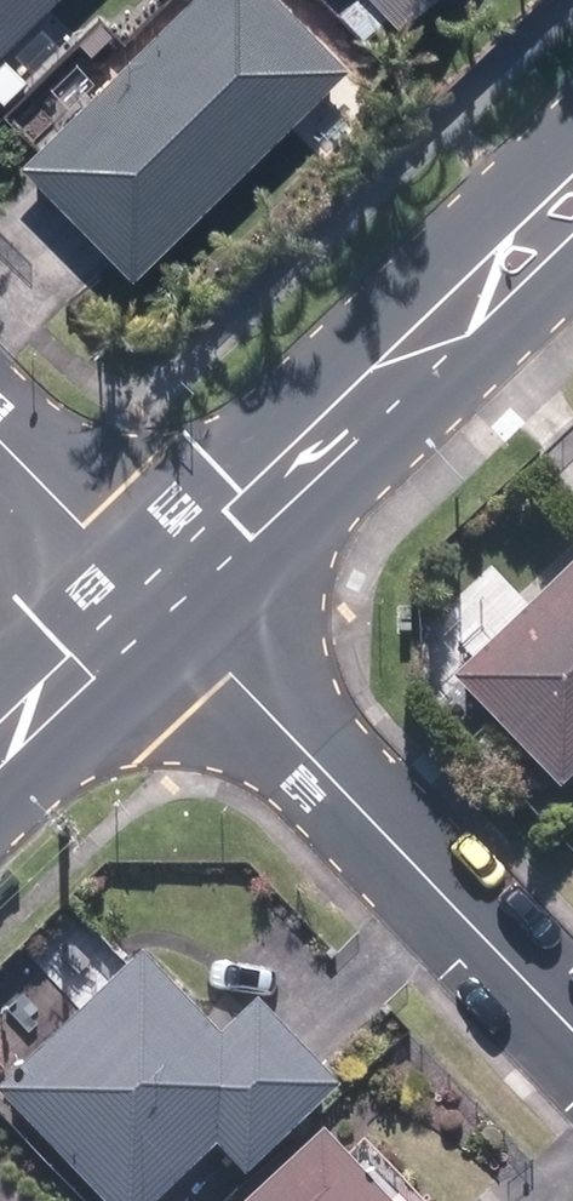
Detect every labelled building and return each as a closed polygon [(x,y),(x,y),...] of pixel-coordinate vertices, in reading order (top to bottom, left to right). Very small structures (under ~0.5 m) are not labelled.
[(48,0),(0,0),(0,47),(48,0)] [(289,0),(191,0),(25,170),(77,220),(134,276),(348,57),(289,0)] [(399,23),(424,0),(377,0),(399,23)] [(450,678),(562,789),(572,778),(572,555),(450,678)] [(143,953),(0,1091),(0,1094),(104,1200),(164,1200),(222,1145),(249,1173),(340,1084),(298,1041),(260,1002),(224,1036),(143,953)] [(324,1128),(246,1200),(392,1200),(324,1128)]
